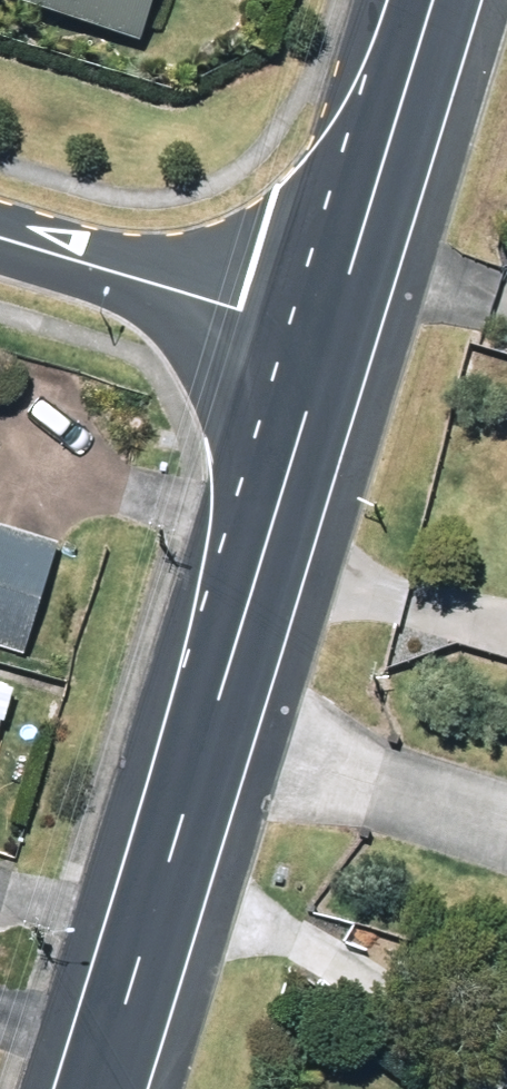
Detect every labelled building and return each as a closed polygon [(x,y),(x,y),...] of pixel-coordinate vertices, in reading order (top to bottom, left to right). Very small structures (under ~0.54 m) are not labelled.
[(137,53),(153,0),(0,0),(0,13),(137,53)] [(59,556),(0,538),(0,649),(29,657),(59,556)]
